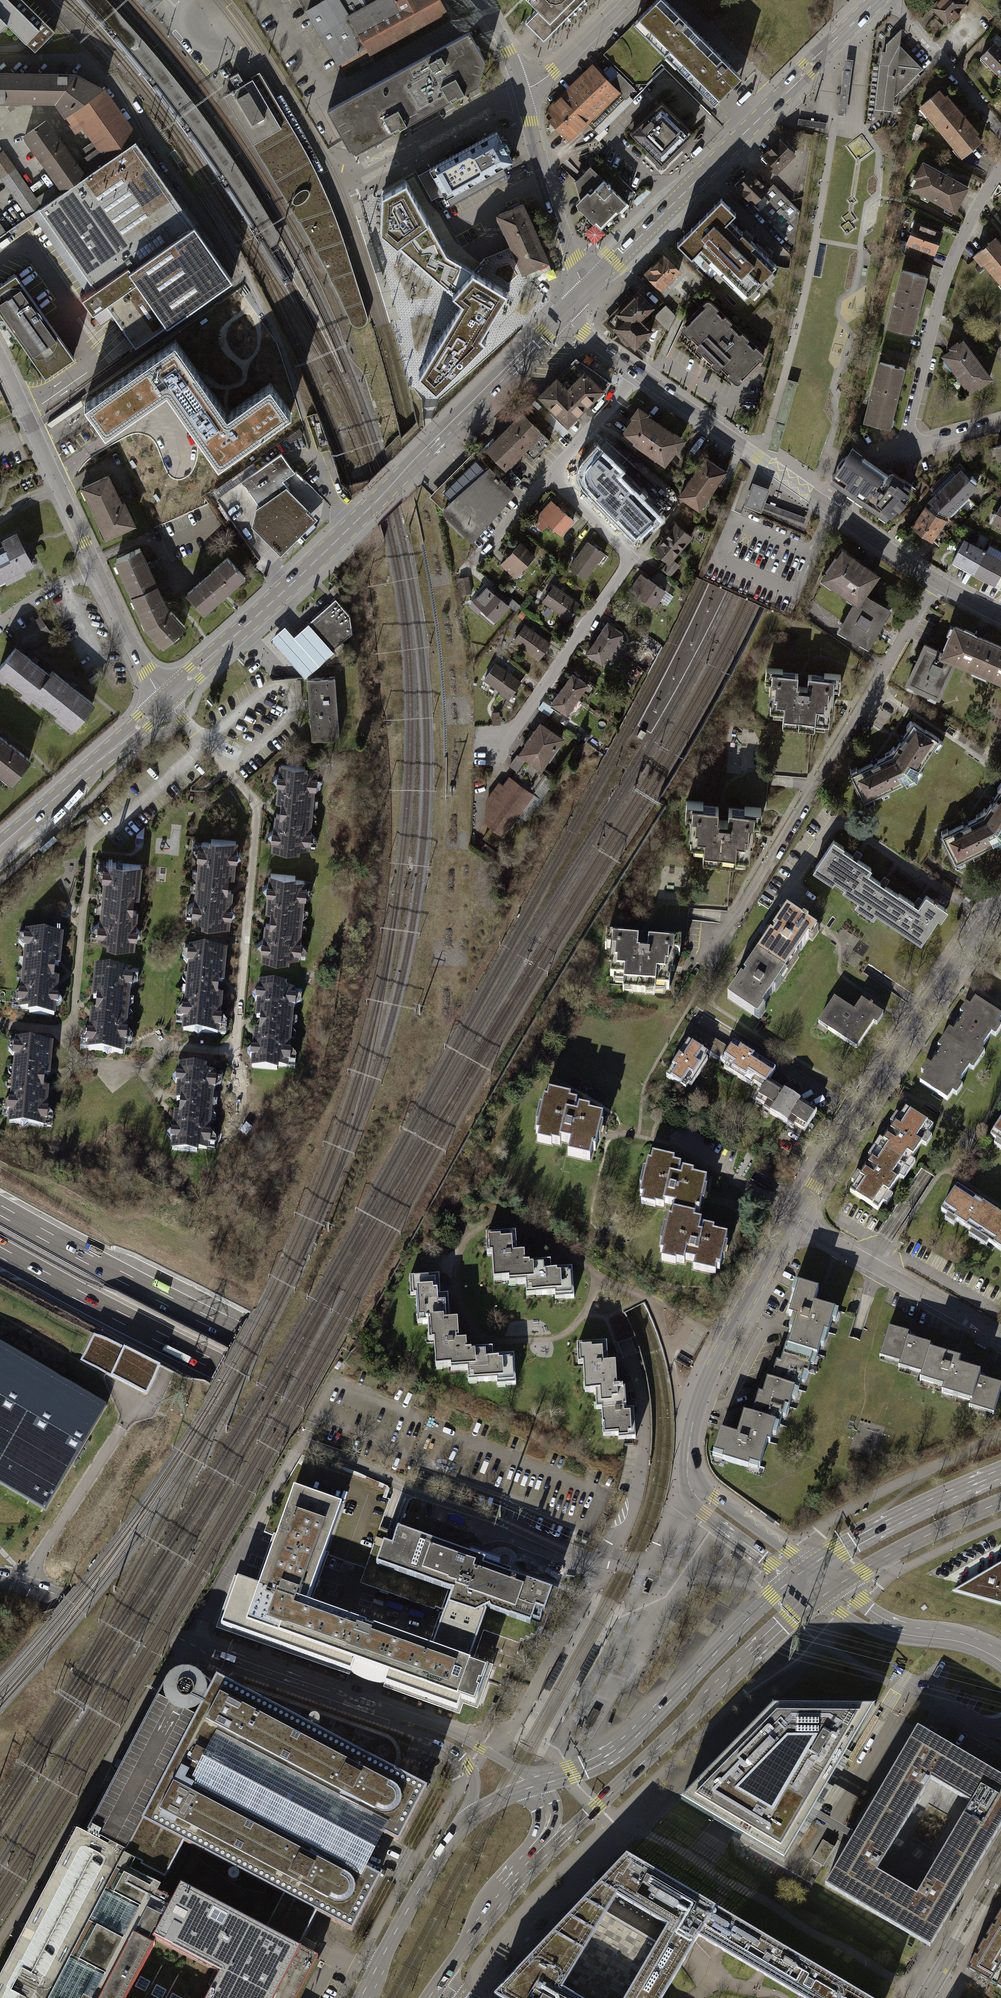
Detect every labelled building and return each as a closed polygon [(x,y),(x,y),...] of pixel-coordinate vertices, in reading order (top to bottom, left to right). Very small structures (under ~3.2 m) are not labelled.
[(5,24),(25,42),(33,50),(54,31),(22,0),(0,0),(0,30),(5,24)] [(271,247),(282,240),(266,211),(249,184),(233,158),(216,134),(193,101),(181,86),(171,72),(148,45),(119,12),(109,2),(108,0),(89,0),(108,21),(134,52),(157,81),(179,110),(203,142),(220,166),(238,195),(253,217),(271,247)] [(137,0),(139,2),(146,10),(148,13),(163,0),(137,0)] [(438,0),(326,0),(308,10),(339,67),(342,65),(346,71),(446,15),(438,0)] [(534,4),(522,17),(545,39),(583,0),(530,0),(534,4)] [(627,22),(666,60),(712,105),(739,75),(659,0),(649,0),(627,22)] [(963,0),(933,0),(927,6),(945,24),(966,3),(963,0)] [(881,51),(874,109),(892,111),(894,95),(922,69),(899,44),(900,30),(886,44),(885,52),(881,51)] [(355,153),(478,85),(485,60),(469,31),(327,109),(344,140),(349,150),(352,148),(355,153)] [(994,40),(976,56),(995,77),(1000,71),(1000,47),(994,40)] [(853,61),(845,60),(837,116),(846,117),(853,61)] [(582,72),(543,111),(569,137),(583,123),(589,128),(632,85),(616,70),(606,81),(589,65),(582,72)] [(232,91),(225,95),(226,97),(248,135),(254,144),(282,127),(279,121),(277,118),(265,99),(253,79),(246,83),(244,79),(240,72),(231,77),(235,84),(237,88),(234,90),(232,91)] [(298,220),(321,212),(328,233),(335,255),(347,251),(339,226),(329,200),(316,171),(303,147),(290,123),(260,72),(256,74),(252,77),(253,79),(265,99),(277,118),(279,121),(282,127),(254,144),(298,220)] [(40,207),(92,286),(80,296),(100,325),(114,317),(131,341),(135,347),(231,279),(135,142),(138,139),(103,91),(91,84),(76,75),(0,74),(0,101),(55,102),(61,110),(70,125),(75,132),(83,128),(105,161),(84,177),(55,136),(45,121),(25,136),(63,191),(40,207)] [(982,136),(939,87),(920,104),(963,153),(982,136)] [(661,103),(629,134),(661,166),(693,135),(661,103)] [(513,163),(496,131),(427,167),(429,171),(416,178),(429,202),(438,198),(443,208),(449,205),(450,206),(507,175),(504,168),(513,163)] [(781,142),(763,158),(777,174),(795,157),(781,142)] [(40,207),(0,151),(0,179),(26,216),(40,207)] [(967,183),(923,160),(909,187),(953,210),(967,183)] [(578,197),(573,203),(596,228),(624,202),(589,166),(573,183),(578,197)] [(746,171),(734,184),(755,203),(767,191),(746,171)] [(397,247),(429,222),(405,178),(382,191),(381,235),(397,247)] [(718,197),(675,243),(689,256),(694,251),(746,300),(750,296),(754,300),(761,292),(766,296),(775,286),(770,281),(777,275),(772,270),(777,264),(727,217),(733,211),(718,197)] [(524,205),(499,216),(526,275),(551,264),(524,205)] [(321,212),(298,220),(316,252),(331,279),(344,307),(351,322),(353,324),(355,326),(358,327),(361,326),(363,325),(365,324),(367,321),(367,319),(367,316),(354,271),(347,251),(335,255),(328,233),(321,212)] [(8,227),(0,216),(0,234),(8,227)] [(429,222),(397,247),(419,267),(453,295),(473,271),(447,255),(429,222)] [(943,232),(915,222),(906,244),(934,255),(943,232)] [(997,238),(977,255),(1000,284),(1000,243),(997,238)] [(375,273),(381,270),(372,242),(366,244),(375,273)] [(663,257),(645,274),(661,291),(679,273),(663,257)] [(927,276),(900,270),(885,329),(913,336),(927,276)] [(508,292),(473,271),(453,295),(462,303),(459,308),(418,375),(435,392),(472,356),(486,341),(481,336),(488,326),(499,307),(508,292)] [(0,286),(0,313),(13,331),(46,379),(74,359),(15,275),(0,286)] [(637,295),(609,323),(635,348),(663,320),(637,295)] [(708,302),(679,331),(735,387),(764,358),(708,302)] [(994,375),(965,336),(943,352),(973,391),(994,375)] [(176,341),(84,404),(105,435),(164,395),(214,467),(291,414),(270,384),(230,411),(226,414),(191,362),(176,341)] [(557,379),(537,398),(569,429),(605,392),(604,391),(611,384),(577,359),(557,379)] [(904,369),(875,363),(860,424),(890,431),(904,369)] [(679,439),(633,408),(616,432),(662,464),(679,439)] [(522,411),(486,446),(504,464),(522,446),(532,456),(549,438),(522,411)] [(875,459),(854,444),(831,477),(852,492),(890,518),(913,485),(875,459)] [(620,469),(598,449),(579,470),(601,490),(620,469)] [(281,452),(241,480),(261,508),(288,489),(283,481),(295,472),(281,452)] [(476,455),(434,498),(471,535),(513,491),(476,455)] [(704,456),(677,495),(701,511),(727,472),(704,456)] [(977,491),(961,475),(926,508),(947,522),(977,491)] [(106,535),(106,536),(134,523),(124,503),(121,504),(108,476),(83,487),(102,527),(100,528),(103,536),(106,535)] [(753,484),(744,507),(761,514),(770,491),(753,484)] [(280,555),(317,518),(286,487),(255,509),(251,526),(280,555)] [(641,487),(624,503),(642,522),(648,516),(653,520),(663,511),(641,487)] [(572,520),(550,502),(536,518),(558,536),(572,520)] [(991,526),(1000,530),(1000,507),(991,526)] [(947,522),(926,508),(912,529),(934,543),(947,522)] [(676,522),(655,547),(672,561),(693,536),(676,522)] [(32,562),(17,533),(2,540),(5,545),(0,547),(0,579),(32,562)] [(974,575),(986,552),(964,541),(953,564),(974,575)] [(587,542),(569,566),(586,578),(604,554),(587,542)] [(519,543),(501,564),(517,577),(535,556),(519,543)] [(141,548),(116,559),(147,628),(163,647),(185,627),(171,612),(167,605),(149,566),(141,548)] [(853,606),(858,609),(866,597),(880,576),(839,548),(817,581),(853,606)] [(1000,574),(1000,560),(986,552),(974,575),(995,586),(1000,574)] [(227,557),(187,593),(203,611),(244,576),(227,557)] [(641,574),(630,591),(655,608),(666,591),(641,574)] [(458,577),(461,598),(472,596),(469,575),(458,577)] [(555,585),(543,600),(568,618),(580,604),(555,585)] [(470,604),(495,624),(509,607),(484,587),(470,604)] [(837,634),(867,651),(891,612),(866,597),(858,609),(853,606),(837,634)] [(332,650),(352,633),(349,614),(335,598),(307,624),(331,651),(332,650)] [(17,633),(28,648),(51,633),(40,617),(17,633)] [(606,623),(585,654),(603,665),(623,635),(606,623)] [(332,650),(331,651),(307,624),(294,635),(285,625),(269,638),(304,677),(333,652),(332,650)] [(525,624),(513,639),(538,658),(550,643),(525,624)] [(1000,685),(1000,649),(953,628),(942,654),(940,658),(954,665),(1000,685)] [(923,645),(904,687),(937,702),(954,665),(940,658),(942,654),(923,645)] [(0,666),(0,671),(34,699),(37,695),(74,725),(92,703),(72,686),(54,671),(50,677),(33,663),(15,648),(0,666)] [(496,663),(484,678),(509,697),(520,682),(496,663)] [(782,670),(766,668),(764,683),(765,683),(766,681),(770,682),(769,693),(771,693),(770,710),(784,712),(783,726),(815,729),(815,723),(829,724),(831,706),(829,705),(829,702),(829,699),(831,699),(832,687),(838,687),(838,690),(840,690),(841,675),(824,673),(824,675),(808,674),(807,686),(802,686),(797,685),(798,673),(782,672),(782,670)] [(570,673),(549,705),(565,715),(586,683),(570,673)] [(335,676),(307,678),(311,739),(340,737),(335,676)] [(539,724),(483,816),(511,833),(567,741),(539,724)] [(902,741),(892,756),(872,766),(851,776),(863,801),(910,780),(935,741),(912,726),(902,741)] [(10,781),(29,759),(9,742),(0,735),(0,773),(10,781)] [(285,765),(283,807),(321,808),(323,766),(285,765)] [(984,817),(962,827),(943,836),(954,862),(1000,841),(1000,792),(994,803),(984,817)] [(703,802),(686,801),(685,816),(686,816),(686,814),(691,814),(690,826),(692,826),(690,843),(704,844),(703,859),(735,861),(736,856),(750,857),(751,838),(749,838),(749,835),(750,831),(752,832),(753,820),(759,820),(758,823),(760,823),(761,807),(745,806),(744,808),(728,807),(727,819),(722,818),(718,818),(718,806),(703,805),(703,802)] [(283,807),(281,849),(320,850),(321,808),(283,807)] [(205,839),(204,882),(242,883),(244,841),(205,839)] [(812,872),(921,946),(945,911),(924,897),(916,908),(869,875),(872,871),(832,844),(812,872)] [(108,864),(106,906),(145,907),(146,865),(108,864)] [(273,871),(272,913),(310,915),(312,873),(273,871)] [(204,882),(202,924),(240,925),(242,883),(204,882)] [(106,906),(105,948),(143,950),(145,907),(106,906)] [(783,912),(753,956),(784,977),(813,933),(783,912)] [(272,913),(270,956),(308,957),(310,915),(272,913)] [(31,934),(30,977),(68,978),(70,936),(31,934)] [(622,935),(605,934),(604,949),(605,949),(605,947),(610,948),(609,959),(611,959),(610,976),(624,977),(623,992),(655,995),(655,989),(669,990),(671,971),(669,971),(669,968),(669,965),(671,965),(672,953),(678,953),(678,956),(680,956),(681,941),(664,939),(664,941),(648,940),(647,952),(642,951),(637,951),(638,939),(622,938),(622,935)] [(194,945),(192,987),(231,989),(232,947),(194,945)] [(753,956),(723,1000),(754,1020),(784,977),(753,956)] [(92,971),(88,1012),(125,1015),(129,974),(92,971)] [(30,977),(28,1019),(66,1020),(68,978),(30,977)] [(265,981),(263,1023),(302,1025),(303,983),(265,981)] [(192,987),(191,1029),(229,1031),(231,989),(192,987)] [(817,1025),(856,1051),(879,1016),(859,1002),(851,1014),(833,1002),(817,1025)] [(1000,1022),(1000,1020),(976,1003),(948,1043),(974,1061),(1000,1022)] [(88,1012),(84,1054),(122,1057),(125,1015),(88,1012)] [(263,1023),(262,1065),(300,1067),(302,1025),(263,1023)] [(17,1040),(13,1078),(48,1081),(52,1043),(17,1040)] [(947,1102),(974,1061),(948,1043),(921,1084),(947,1102)] [(687,1044),(665,1079),(687,1092),(708,1057),(687,1044)] [(768,1085),(775,1074),(733,1047),(721,1066),(759,1090),(764,1083),(768,1085)] [(180,1101),(179,1108),(210,1110),(214,1068),(180,1065),(176,1101),(180,1101)] [(13,1078),(9,1123),(43,1127),(48,1081),(13,1078)] [(751,1103),(803,1136),(816,1116),(768,1085),(764,1083),(759,1090),(751,1103)] [(536,1134),(533,1143),(553,1148),(554,1143),(564,1145),(562,1157),(588,1163),(598,1119),(572,1113),(573,1107),(562,1105),(563,1100),(545,1095),(543,1104),(536,1103),(529,1133),(536,1134)] [(175,1113),(172,1150),(206,1153),(210,1110),(179,1108),(179,1114),(175,1113)] [(905,1171),(933,1129),(905,1110),(877,1152),(905,1171)] [(989,1141),(1000,1149),(1000,1123),(989,1141)] [(877,1212),(905,1171),(877,1152),(849,1193),(877,1212)] [(660,1252),(657,1262),(676,1267),(677,1262),(691,1265),(689,1271),(711,1277),(722,1237),(709,1233),(694,1229),(701,1204),(707,1181),(674,1172),(676,1164),(647,1156),(634,1203),(659,1210),(661,1204),(672,1207),(668,1222),(665,1221),(657,1251),(660,1252)] [(979,1203),(959,1189),(941,1215),(1000,1255),(1000,1217),(979,1203)] [(487,1239),(490,1284),(521,1281),(523,1299),(553,1297),(553,1301),(575,1300),(573,1270),(563,1271),(553,1272),(553,1264),(527,1266),(526,1257),(518,1258),(518,1248),(517,1237),(487,1239)] [(427,1325),(430,1372),(464,1370),(465,1384),(494,1383),(495,1388),(516,1386),(514,1356),(492,1357),(491,1350),(466,1352),(466,1346),(459,1347),(458,1322),(449,1323),(448,1299),(440,1299),(439,1279),(410,1281),(413,1326),(427,1325)] [(710,1462),(757,1477),(767,1447),(769,1448),(779,1418),(784,1419),(791,1400),(795,1401),(801,1382),(804,1383),(809,1366),(812,1367),(819,1347),(823,1348),(834,1315),(812,1307),(816,1293),(796,1286),(786,1319),(794,1322),(780,1365),(776,1363),(769,1382),(765,1381),(760,1397),(756,1396),(749,1417),(742,1415),(734,1438),(720,1433),(710,1462)] [(967,1410),(993,1417),(1000,1389),(976,1382),(977,1378),(955,1372),(958,1364),(928,1355),(930,1348),(908,1342),(910,1336),(888,1330),(880,1359),(900,1364),(899,1370),(921,1376),(919,1384),(941,1391),(939,1397),(968,1406),(967,1410)] [(160,1368),(94,1334),(80,1360),(147,1394),(160,1368)] [(0,1341),(0,1483),(45,1509),(107,1402),(0,1341)] [(598,1394),(601,1440),(616,1439),(617,1443),(637,1442),(635,1413),(626,1414),(624,1390),(619,1390),(617,1364),(610,1365),(608,1346),(578,1348),(581,1395),(598,1394)] [(239,1582),(222,1628),(460,1713),(464,1702),(479,1707),(491,1672),(470,1664),(429,1650),(307,1606),(310,1593),(317,1573),(342,1507),(295,1490),(270,1558),(263,1577),(259,1589),(239,1582)] [(433,1639),(429,1650),(470,1664),(490,1611),(533,1627),(547,1588),(490,1568),(492,1563),(484,1560),(397,1529),(383,1568),(450,1593),(433,1639)] [(986,1569),(980,1559),(951,1575),(957,1586),(986,1569)] [(954,1591),(1000,1604),(1000,1563),(954,1591)] [(166,1681),(84,1838),(140,1867),(168,1881),(187,1844),(284,1894),(264,1933),(298,1951),(319,1912),(358,1932),(387,1877),(375,1870),(383,1854),(392,1837),(399,1841),(404,1844),(432,1791),(425,1788),(400,1775),(220,1682),(217,1688),(208,1680),(202,1675),(189,1672),(178,1674),(166,1681)] [(773,1706),(680,1799),(784,1861),(875,1707),(773,1706)] [(917,1728),(825,1885),(930,1947),(1000,1827),(1000,1777),(917,1728)] [(159,1940),(178,1904),(165,1897),(168,1890),(136,1874),(140,1867),(84,1838),(76,1834),(0,1979),(0,1997),(129,1997),(159,1940)] [(590,1893),(494,1994),(501,1997),(580,1997),(563,1988),(612,1904),(617,1896),(667,1926),(662,1934),(625,1997),(662,1997),(690,1950),(699,1936),(761,1973),(804,1997),(870,1997),(626,1855),(590,1893)] [(316,1960),(298,1951),(264,1933),(184,1892),(178,1904),(159,1940),(218,1970),(204,1997),(296,1997),(316,1960)] [(967,1968),(1000,1988),(1000,1910),(967,1968)]
